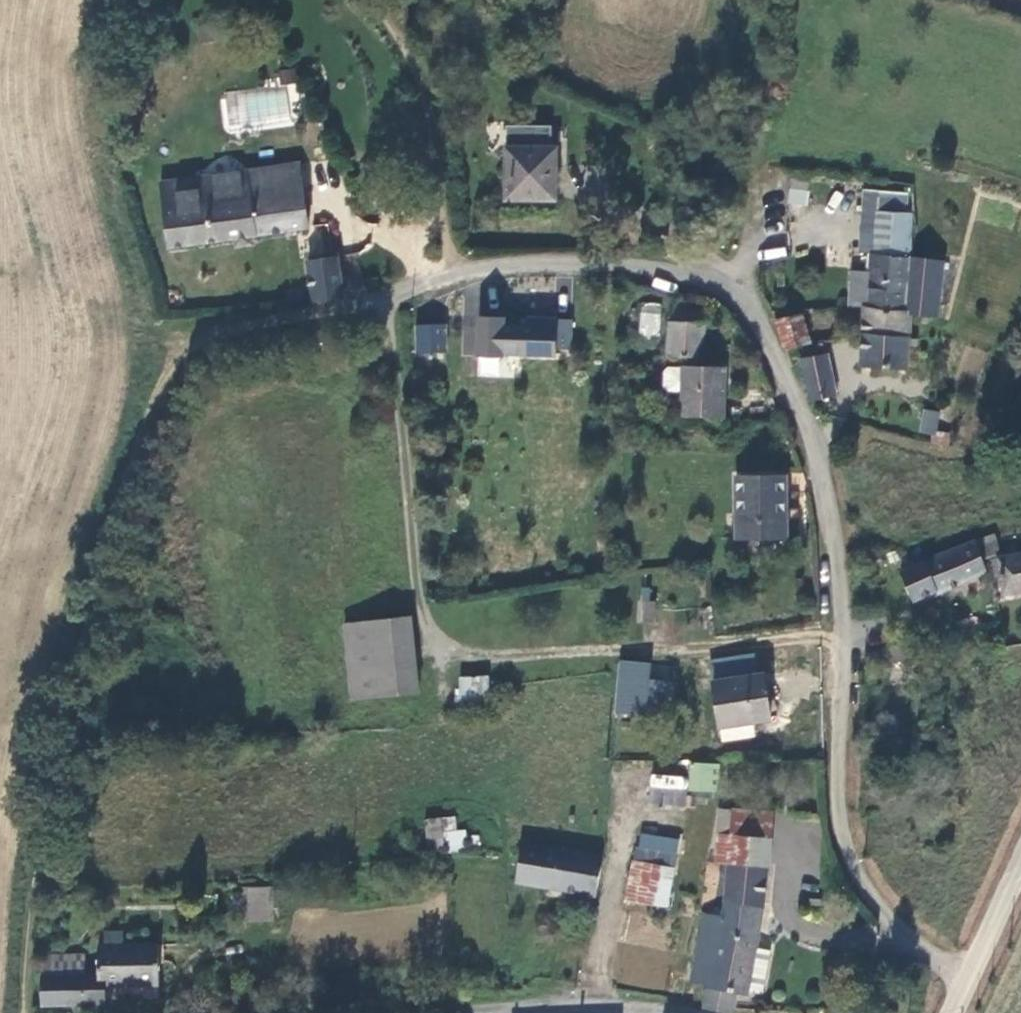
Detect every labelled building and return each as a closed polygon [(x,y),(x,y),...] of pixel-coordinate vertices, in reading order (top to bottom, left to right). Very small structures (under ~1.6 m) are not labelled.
[(556,205),(557,147),(507,146),(506,204),(556,205)] [(311,227),(303,161),(218,172),(226,238),(288,230),(311,227)] [(170,246),(226,238),(218,172),(162,179),(170,246)] [(919,211),(863,205),(861,228),(876,230),(874,261),(873,270),(869,306),(910,313),(914,258),(919,211)] [(308,257),(315,302),(344,298),(338,253),(308,257)] [(914,314),(942,317),(947,261),(914,258),(910,313),(914,314)] [(869,306),(873,270),(853,268),(849,304),(864,306),(869,306)] [(641,302),(638,334),(659,336),(661,304),(641,302)] [(864,306),(862,334),(913,337),(914,314),(910,313),(869,306),(864,306)] [(703,358),(705,326),(706,314),(706,309),(670,307),(668,356),(703,358)] [(802,311),(775,314),(787,351),(809,342),(802,311)] [(715,315),(706,314),(705,326),(714,327),(715,315)] [(501,354),(502,326),(502,318),(478,317),(476,356),(501,357),(501,354)] [(501,354),(555,356),(556,349),(570,349),(571,320),(528,319),(528,327),(502,326),(501,354)] [(416,353),(447,352),(447,323),(415,324),(416,353)] [(861,366),(910,371),(913,340),(913,337),(862,334),(861,366)] [(801,357),(808,396),(835,391),(828,353),(801,357)] [(721,416),(722,366),(681,365),(681,367),(667,367),(663,371),(662,386),(667,391),(680,392),(679,415),(721,416)] [(934,435),(939,412),(923,408),(917,431),(934,435)] [(786,472),(733,473),(733,540),(787,539),(786,472)] [(978,558),(993,553),(995,552),(990,531),(919,560),(933,591),(982,573),(978,558)] [(1002,556),(1007,591),(1020,589),(1020,554),(1002,556)] [(933,591),(919,560),(898,570),(913,601),(933,591)] [(421,692),(413,616),(346,624),(353,699),(421,692)] [(650,678),(652,663),(619,660),(615,712),(648,715),(648,710),(650,678)] [(764,671),(710,680),(718,730),(772,721),(764,671)] [(488,676),(457,675),(456,701),(487,701),(488,676)] [(670,679),(650,678),(648,710),(668,711),(670,679)] [(689,761),(686,790),(716,793),(719,764),(689,761)] [(684,805),(685,775),(649,774),(648,804),(684,805)] [(714,863),(728,864),(767,868),(772,815),(718,810),(714,863)] [(443,818),(445,850),(445,853),(480,851),(479,836),(465,837),(464,831),(455,831),(454,817),(443,818)] [(445,850),(443,818),(424,819),(428,852),(445,850)] [(561,891),(595,898),(603,855),(523,842),(516,884),(561,891)] [(666,908),(673,868),(632,861),(625,900),(666,908)] [(703,1007),(727,1012),(732,1012),(734,1008),(737,994),(747,996),(747,994),(762,998),(768,967),(754,963),(757,948),(764,911),(767,868),(728,864),(724,902),(722,917),(704,914),(690,981),(708,984),(703,1007)] [(276,921),(274,887),(243,889),(245,923),(276,921)] [(123,934),(103,934),(103,946),(104,987),(159,985),(158,945),(123,946),(123,934)] [(41,1008),(104,1006),(104,987),(103,946),(97,946),(98,975),(83,976),(43,978),(41,978),(41,1008)] [(771,952),(757,948),(754,963),(768,967),(771,952)] [(82,958),(42,959),(43,978),(83,976),(82,958)]
